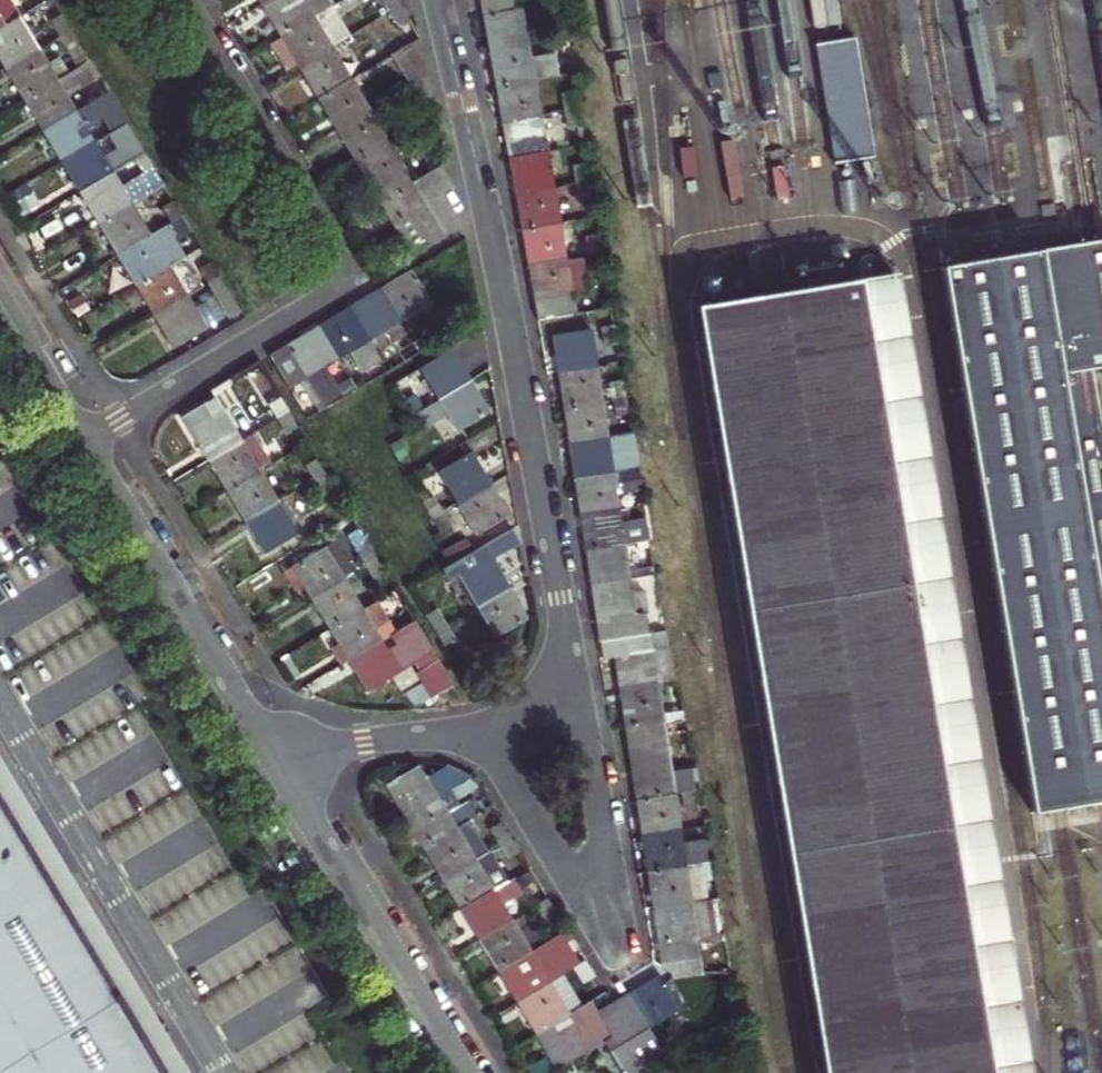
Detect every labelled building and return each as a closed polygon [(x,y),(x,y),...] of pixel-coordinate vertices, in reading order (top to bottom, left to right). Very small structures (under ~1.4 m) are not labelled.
[(9,0),(0,0),(0,29),(5,26),(20,17),(9,0)] [(331,0),(271,0),(262,5),(271,21),(281,36),(332,6),(334,5),(331,0)] [(391,13),(401,6),(397,0),(383,0),(391,13)] [(490,52),(527,45),(521,9),(514,10),(512,0),(480,0),(483,15),(485,25),(490,52)] [(292,56),(299,67),(332,48),(351,37),(332,6),(281,36),(284,42),(292,56)] [(381,26),(395,52),(419,38),(410,20),(409,20),(401,6),(391,13),(395,20),(381,26)] [(50,21),(59,36),(70,30),(61,15),(50,21)] [(38,48),(20,17),(5,26),(0,29),(0,60),(5,68),(38,48)] [(89,60),(70,30),(59,36),(68,50),(47,63),(38,48),(5,68),(13,82),(24,99),(57,80),(89,60)] [(391,54),(411,85),(428,75),(419,38),(395,52),(391,54)] [(568,55),(566,38),(554,40),(556,57),(568,55)] [(854,40),(815,45),(834,164),(873,158),(854,40)] [(292,56),(284,42),(273,48),(289,74),(299,67),(292,56)] [(530,58),(527,45),(490,52),(493,72),(496,87),(534,80),(558,75),(553,54),(530,58)] [(308,81),(318,98),(351,79),(332,48),(299,67),(308,81)] [(89,60),(57,80),(24,99),(33,114),(43,130),(75,111),(66,95),(79,88),(87,103),(107,91),(89,60)] [(400,92),(408,106),(432,91),(428,75),(411,85),(400,92)] [(328,115),(337,130),(370,110),(351,79),(318,98),(328,115)] [(540,116),(534,80),(496,87),(500,107),(503,123),(540,116)] [(87,103),(75,111),(43,130),(52,146),(61,161),(94,142),(87,129),(104,119),(111,131),(126,121),(107,91),(87,103)] [(403,109),(413,125),(436,112),(432,91),(408,106),(403,109)] [(561,95),(564,111),(576,109),(573,92),(561,95)] [(579,126),(576,109),(564,111),(567,129),(579,126)] [(348,147),(356,160),(388,141),(370,110),(337,130),(348,147)] [(546,151),(540,116),(503,123),(507,144),(509,158),(546,151)] [(127,164),(134,160),(145,153),(126,122),(109,133),(127,164)] [(418,145),(427,159),(436,153),(428,138),(418,145)] [(413,181),(388,141),(356,160),(379,200),(413,255),(461,225),(442,193),(452,187),(439,165),(413,181)] [(80,192),(113,173),(94,142),(61,161),(71,177),(80,192)] [(553,187),(546,151),(509,158),(513,180),(516,194),(553,187)] [(99,223),(131,204),(164,184),(145,153),(134,160),(143,173),(121,187),(113,173),(80,192),(90,210),(99,223)] [(556,203),(553,187),(516,194),(519,214),(522,230),(559,223),(580,217),(575,198),(556,203)] [(163,207),(172,222),(182,216),(173,201),(163,207)] [(117,254),(150,235),(131,204),(99,223),(109,241),(117,254)] [(191,230),(182,216),(172,222),(181,237),(191,230)] [(566,258),(559,223),(522,230),(525,248),(529,265),(566,258)] [(136,285),(182,257),(164,226),(150,235),(117,254),(128,273),(136,285)] [(585,237),(588,254),(600,252),(597,235),(585,237)] [(942,265),(1031,813),(1059,809),(1101,802),(1101,416),(1095,370),(1101,369),(1101,239),(1091,241),(1013,254),(968,261),(942,265)] [(603,272),(600,252),(588,254),(582,255),(585,275),(603,272)] [(582,255),(566,258),(529,265),(532,285),(535,302),(539,319),(576,313),(573,296),(588,293),(585,275),(582,255)] [(155,316),(188,297),(202,288),(183,257),(182,257),(136,285),(146,302),(155,316)] [(200,269),(209,284),(220,278),(210,263),(200,269)] [(431,302),(413,270),(399,277),(381,289),(400,321),(402,320),(431,302)] [(859,279),(991,1072),(1031,1072),(898,273),(859,279)] [(823,1072),(991,1072),(859,279),(823,285),(776,293),(734,300),(695,306),(823,1072)] [(370,295),(349,307),(369,340),(400,321),(381,289),(370,295)] [(195,309),(188,297),(155,316),(165,333),(174,348),(207,329),(195,309)] [(195,309),(207,329),(220,321),(208,301),(195,309)] [(439,315),(431,302),(402,320),(409,332),(439,315)] [(361,373),(351,379),(357,390),(388,372),(381,361),(376,352),(369,340),(349,307),(337,315),(319,326),(338,358),(349,352),(361,373)] [(376,352),(407,333),(400,321),(369,340),(376,352)] [(442,325),(413,343),(419,353),(448,336),(442,325)] [(338,358),(319,326),(297,339),(269,356),(289,388),(307,377),(325,409),(357,390),(351,379),(337,387),(324,366),(338,358)] [(603,346),(617,344),(613,326),(601,328),(603,346)] [(555,351),(559,372),(596,366),(591,329),(553,335),(555,351)] [(403,362),(419,353),(413,343),(397,352),(403,362)] [(420,368),(438,399),(471,380),(463,366),(453,348),(420,368)] [(601,402),(596,366),(559,372),(562,392),(564,407),(601,402)] [(276,419),(278,418),(288,412),(261,367),(249,374),(276,419)] [(423,429),(447,415),(457,432),(490,412),(486,405),(471,380),(438,399),(414,414),(423,429)] [(609,382),(613,399),(625,397),(621,380),(609,382)] [(208,460),(241,441),(214,397),(182,417),(201,448),(208,460)] [(627,412),(625,397),(613,399),(615,414),(627,412)] [(607,437),(601,402),(564,407),(567,430),(569,443),(607,437)] [(297,427),(288,412),(278,418),(287,433),(297,427)] [(627,433),(607,437),(569,443),(572,462),(575,479),(612,473),(634,469),(627,433)] [(252,434),(241,441),(208,460),(215,473),(227,491),(260,471),(270,465),(252,434)] [(390,448),(398,462),(407,456),(400,443),(390,448)] [(438,471),(457,503),(490,484),(481,469),(471,452),(438,471)] [(306,466),(315,481),(325,474),(316,460),(306,466)] [(578,502),(580,514),(618,509),(615,491),(627,489),(627,488),(639,485),(636,468),(634,469),(612,473),(575,479),(578,502)] [(245,522),(278,502),(260,471),(227,491),(235,505),(245,522)] [(346,510),(325,474),(315,481),(336,516),(346,510)] [(505,508),(490,484),(457,503),(477,535),(509,515),(505,508)] [(423,503),(431,518),(442,512),(433,497),(423,503)] [(265,554),(298,535),(278,502),(245,522),(253,535),(265,554)] [(620,521),(618,509),(580,514),(583,534),(586,550),(623,545),(632,543),(647,540),(643,517),(620,521)] [(451,527),(442,512),(431,518),(440,533),(451,527)] [(458,575),(477,606),(509,587),(499,570),(492,559),(520,543),(512,529),(455,561),(447,566),(441,569),(448,581),(458,575)] [(448,563),(472,550),(467,539),(441,552),(448,563)] [(651,561),(647,540),(632,543),(636,564),(651,561)] [(357,550),(366,565),(376,559),(367,544),(357,550)] [(629,580),(623,545),(586,550),(589,574),(591,586),(629,580)] [(311,598),(344,578),(324,546),(292,566),(292,567),(304,587),(311,598)] [(385,573),(376,559),(366,565),(375,580),(385,573)] [(294,592),(304,587),(292,567),(282,573),(289,584),(294,592)] [(329,629),(362,609),(344,578),(311,598),(321,615),(329,629)] [(631,590),(629,580),(591,586),(596,618),(599,641),(637,635),(637,634),(647,633),(644,613),(647,612),(643,588),(631,590)] [(520,605),(509,587),(477,606),(495,638),(528,619),(520,605)] [(376,601),(362,609),(329,629),(338,644),(331,648),(336,656),(341,664),(348,660),(381,640),(375,630),(389,622),(376,601)] [(395,612),(404,627),(414,620),(405,606),(395,612)] [(426,616),(435,630),(446,624),(437,609),(426,616)] [(404,627),(381,640),(348,660),(359,678),(367,692),(400,672),(413,664),(432,694),(451,682),(439,662),(414,620),(404,627)] [(455,639),(446,624),(435,630),(444,645),(455,639)] [(652,649),(649,632),(647,633),(637,634),(637,635),(599,641),(602,660),(614,658),(616,672),(620,693),(657,687),(657,686),(673,684),(666,647),(652,649)] [(663,723),(657,687),(620,693),(622,710),(625,729),(663,723)] [(664,706),(667,723),(680,721),(677,703),(664,706)] [(668,758),(663,723),(625,729),(628,749),(630,764),(668,758)] [(670,771),(668,758),(630,764),(633,782),(636,800),(674,794),(693,791),(689,768),(670,771)] [(398,806),(405,816),(437,796),(471,776),(450,767),(428,780),(418,765),(385,785),(398,806)] [(418,838),(423,847),(470,819),(475,816),(466,801),(458,805),(454,799),(479,784),(478,782),(471,776),(437,796),(405,816),(418,838)] [(679,830),(674,794),(636,800),(639,821),(641,836),(679,830)] [(0,806),(0,1072),(163,1072),(0,806)] [(435,867),(442,878),(489,850),(470,819),(423,847),(435,867)] [(490,829),(499,844),(509,837),(501,822),(490,829)] [(647,872),(707,862),(704,839),(681,843),(679,830),(641,836),(644,854),(647,872)] [(518,852),(509,837),(499,844),(508,858),(518,852)] [(454,897),(461,909),(508,880),(489,850),(442,878),(454,897)] [(711,861),(707,862),(647,872),(649,890),(652,907),(705,899),(702,881),(714,879),(711,861)] [(531,871),(519,878),(524,887),(536,880),(531,871)] [(472,927),(479,940),(512,920),(502,903),(521,892),(512,878),(508,880),(461,909),(472,927)] [(556,914),(547,899),(537,905),(546,920),(556,914)] [(714,935),(709,899),(705,899),(652,907),(657,938),(661,967),(669,971),(671,972),(672,977),(687,975),(698,974),(701,974),(694,938),(714,935)] [(531,924),(524,913),(512,920),(519,931),(531,924)] [(543,943),(531,924),(519,931),(512,920),(479,940),(490,957),(498,971),(531,951),(530,951),(543,943)] [(510,991),(517,1002),(561,975),(574,967),(580,964),(568,944),(574,941),(567,929),(531,951),(498,971),(510,991)] [(593,976),(585,961),(580,964),(574,967),(583,982),(593,976)] [(530,1024),(536,1033),(580,1006),(561,975),(517,1002),(530,1024)] [(649,982),(628,994),(648,1026),(680,1008),(660,975),(649,982)] [(648,1026),(628,994),(620,999),(598,1012),(591,1000),(588,1001),(580,1006),(536,1033),(557,1068),(604,1039),(625,1072),(641,1072),(667,1057),(648,1026)]
